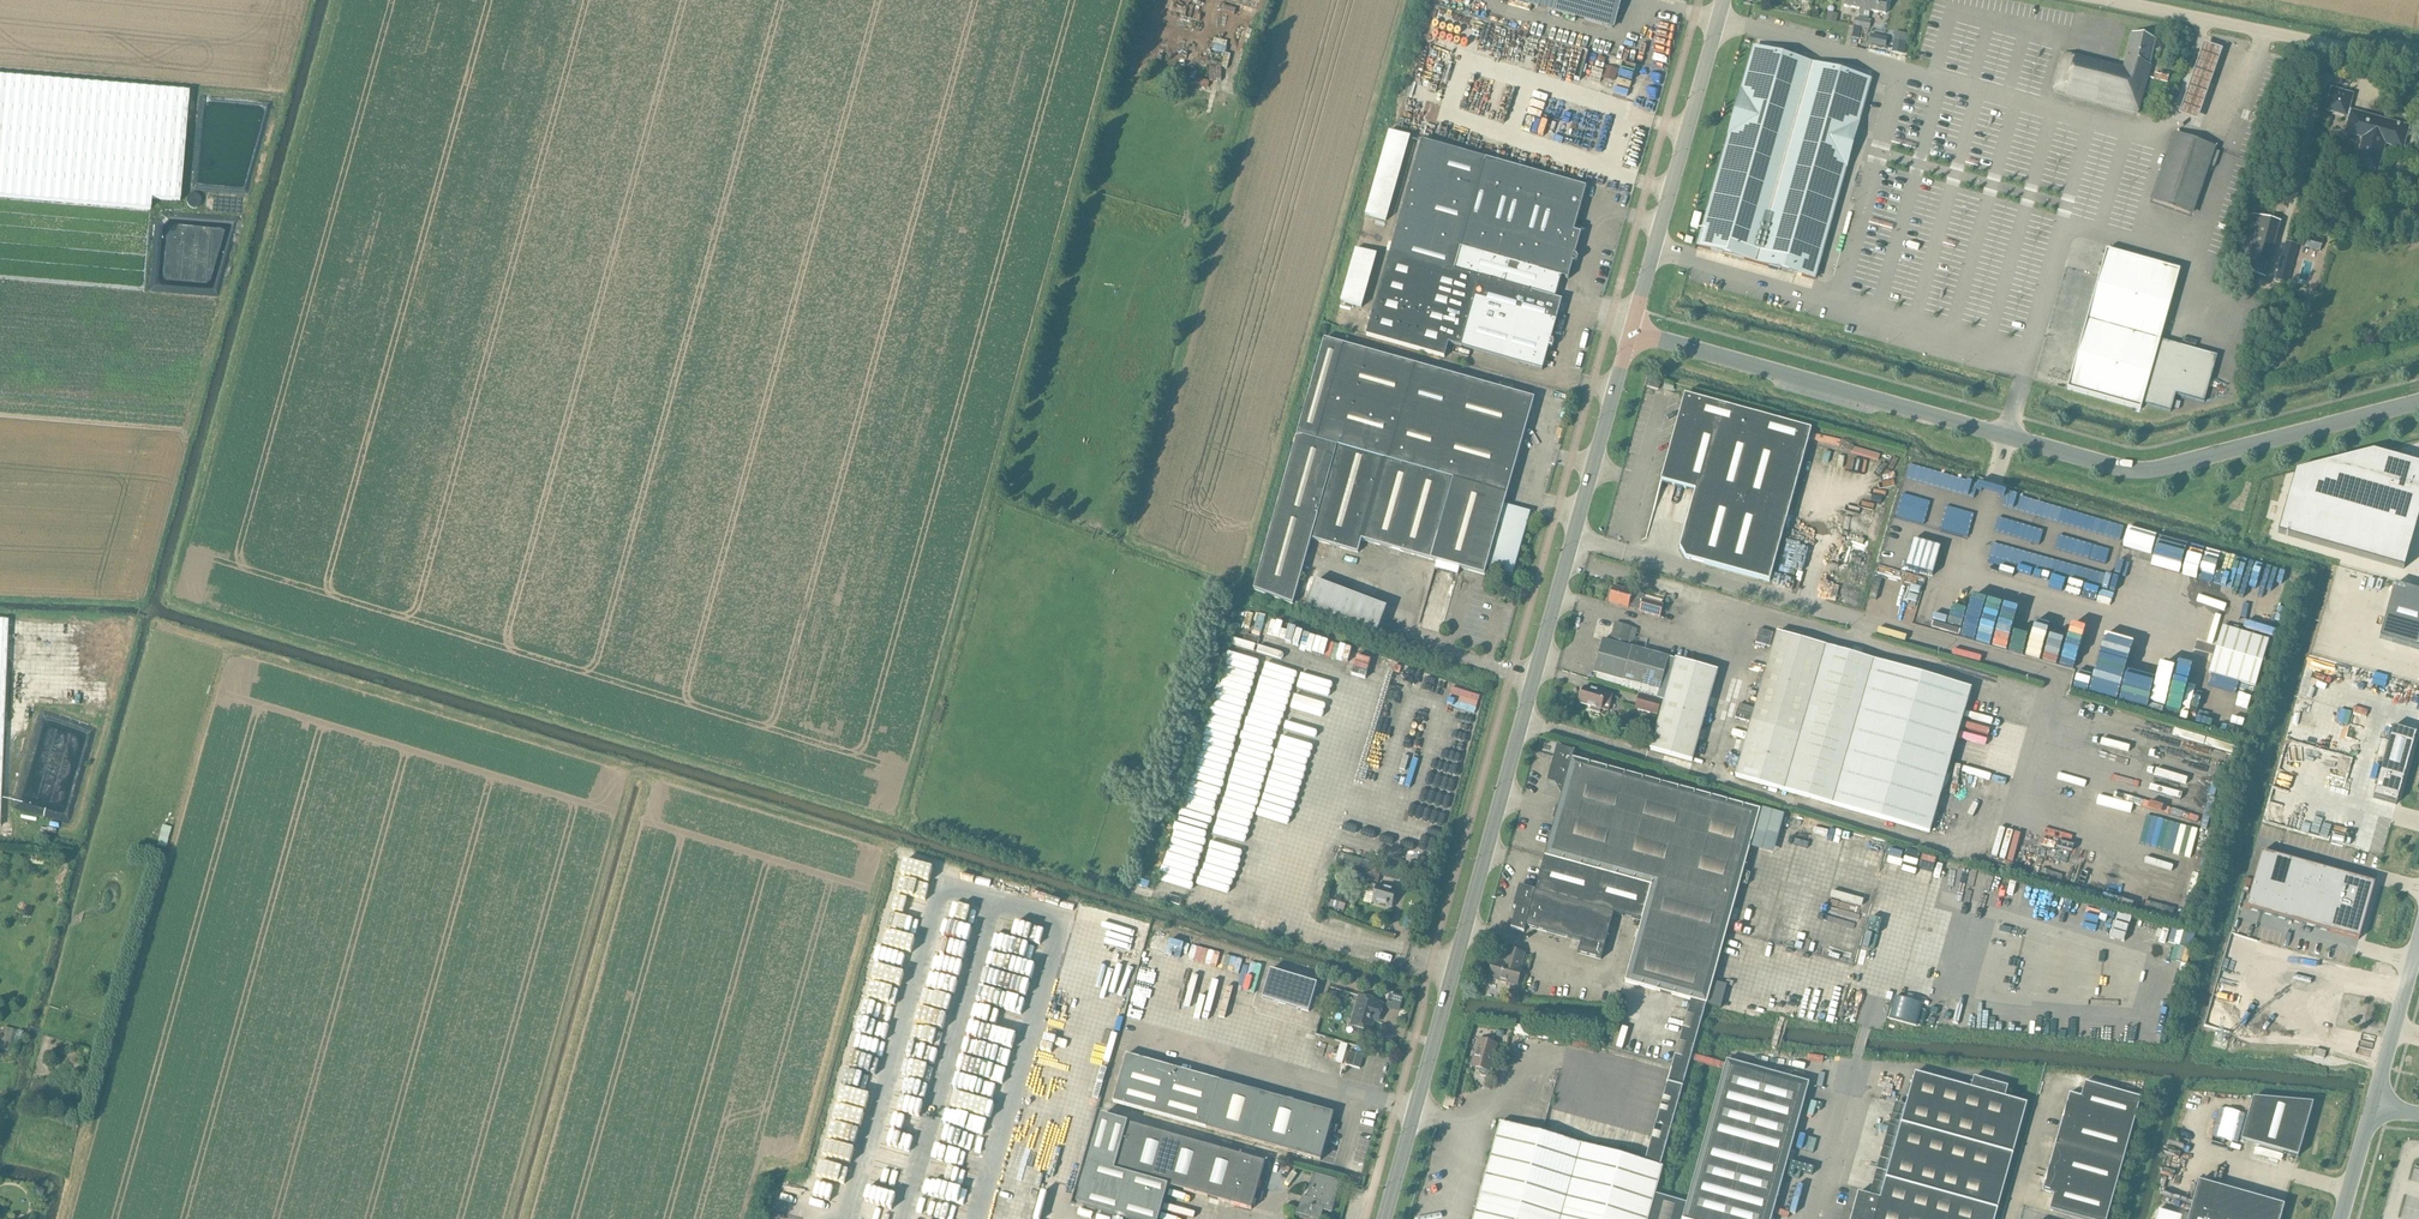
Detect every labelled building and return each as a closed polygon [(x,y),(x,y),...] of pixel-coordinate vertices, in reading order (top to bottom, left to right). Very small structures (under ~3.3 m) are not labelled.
[(1621,0),(1515,0),(1613,28),(1621,0)] [(1867,0),(1845,0),(1844,7),(1860,10),(1858,15),(1858,18),(1855,18),(1853,26),(1854,27),(1852,38),(1860,39),(1862,28),(1863,19),(1864,16),(1867,0)] [(1864,16),(1869,17),(1870,12),(1885,15),(1888,1),(1883,0),(1867,0),(1864,16)] [(1828,12),(1826,20),(1835,23),(1836,23),(1838,15),(1828,12)] [(1863,19),(1862,28),(1869,29),(1871,20),(1863,19)] [(1871,35),(1869,44),(1885,47),(1886,38),(1871,35)] [(2138,114),(2151,67),(2149,66),(2155,40),(2132,35),(2123,70),(2064,54),(2054,91),(2138,114)] [(1894,40),(1891,53),(1904,55),(1906,42),(1894,40)] [(2183,101),(2179,114),(2182,115),(2198,120),(2200,113),(2206,99),(2210,85),(2223,51),(2204,44),(2188,87),(2183,101)] [(1870,81),(1753,48),(1698,246),(1815,279),(1852,145),(1870,81)] [(1614,82),(1618,71),(1608,67),(1605,79),(1614,82)] [(2155,74),(2153,79),(2159,80),(2167,83),(2169,74),(2162,72),(2160,75),(2155,74)] [(150,210),(151,199),(168,200),(180,201),(181,194),(181,190),(189,93),(0,77),(0,198),(150,210)] [(2402,147),(2407,128),(2347,112),(2351,96),(2333,91),(2328,110),(2351,116),(2347,132),(2364,137),(2357,165),(2354,176),(2372,180),(2374,170),(2376,170),(2384,142),(2402,147)] [(2214,168),(2220,152),(2213,150),(2214,148),(2186,139),(2176,135),(2153,201),(2191,214),(2208,166),(2214,168)] [(1390,253),(1367,336),(1445,358),(1448,344),(1542,371),(1562,301),(1555,299),(1561,278),(1568,280),(1573,263),(1575,263),(1577,262),(1578,259),(1577,256),(1575,256),(1581,234),(1574,232),(1586,188),(1422,141),(1390,253)] [(195,207),(197,206),(199,205),(200,203),(200,201),(200,199),(199,197),(198,195),(196,194),(194,194),(191,194),(189,195),(188,197),(187,199),(187,201),(188,204),(189,205),(191,207),(193,207),(195,207)] [(2265,279),(2281,222),(2252,214),(2237,271),(2265,279)] [(1693,238),(1685,235),(1684,242),(1692,244),(1693,238)] [(2308,235),(2304,248),(2319,252),(2323,239),(2308,235)] [(2285,242),(2274,280),(2287,284),(2298,246),(2285,242)] [(2089,313),(2068,389),(2141,409),(2142,404),(2159,409),(2170,412),(2175,395),(2204,403),(2216,357),(2159,341),(2178,268),(2107,248),(2089,313)] [(2313,303),(2324,262),(2314,259),(2303,301),(2301,307),(2310,309),(2312,303),(2313,303)] [(2291,337),(2303,340),(2308,322),(2296,319),(2291,337)] [(1324,340),(1253,591),(1293,605),(1311,540),(1358,554),(1361,542),(1437,562),(1435,569),(1457,575),(1459,568),(1485,575),(1487,566),(1511,572),(1527,514),(1503,507),(1534,400),(1476,383),(1427,369),(1324,340)] [(2272,355),(2264,353),(2259,371),(2266,373),(2272,355)] [(1658,390),(1660,384),(1649,381),(1647,387),(1658,390)] [(1685,396),(1661,482),(1662,482),(1667,484),(1678,487),(1690,490),(1696,492),(1680,549),(1686,559),(1770,582),(1811,431),(1685,396)] [(2277,533),(2403,569),(2418,513),(2418,464),(2372,451),(2295,471),(2277,533)] [(1913,540),(1905,568),(1933,576),(1941,548),(1913,540)] [(1316,582),(1305,609),(1376,636),(1387,609),(1383,607),(1319,583),(1316,582)] [(2379,638),(2418,650),(2418,592),(2402,587),(2394,585),(2379,638)] [(1516,595),(1518,588),(1510,586),(1509,593),(1516,595)] [(1660,618),(1663,606),(1644,600),(1645,596),(1633,592),(1613,586),(1613,588),(1610,589),(1609,594),(1611,596),(1609,603),(1628,609),(1628,608),(1640,611),(1639,612),(1660,618)] [(1602,640),(1594,673),(1597,673),(1595,681),(1621,688),(1665,700),(1650,751),(1692,763),(1717,671),(1676,660),(1633,648),(1638,630),(1615,623),(1610,642),(1602,640)] [(2255,687),(2269,640),(2223,627),(2209,673),(2255,687)] [(1810,799),(1852,655),(1777,633),(1736,777),(1810,799)] [(1852,655),(1810,799),(1929,833),(1950,761),(1965,709),(1971,689),(1852,655)] [(1607,712),(1611,697),(1584,688),(1582,696),(1580,697),(1578,701),(1580,703),(1579,704),(1590,707),(1589,710),(1598,712),(1599,709),(1607,712)] [(1658,716),(1662,700),(1639,694),(1635,710),(1658,716)] [(2393,728),(2373,798),(2396,804),(2416,735),(2393,728)] [(1557,747),(1547,783),(1555,785),(1563,797),(1547,855),(1589,868),(1653,886),(1652,889),(1646,913),(1643,922),(1639,937),(1626,983),(1692,1002),(1707,1005),(1751,847),(1761,812),(1574,760),(1572,759),(1574,752),(1575,752),(1557,747)] [(170,829),(161,826),(156,846),(165,848),(170,829)] [(2261,852),(2246,908),(2358,940),(2373,884),(2261,852)] [(1517,910),(1511,929),(1524,933),(1526,927),(1581,943),(1578,953),(1601,959),(1614,913),(1643,922),(1646,913),(1652,889),(1653,886),(1589,868),(1547,855),(1546,858),(1537,892),(1520,887),(1513,909),(1517,910)] [(1384,864),(1380,875),(1397,881),(1401,870),(1384,864)] [(1367,865),(1363,880),(1378,884),(1380,875),(1382,869),(1367,865)] [(1136,884),(1147,888),(1150,882),(1138,878),(1136,884)] [(1366,892),(1363,902),(1371,904),(1371,902),(1392,908),(1397,890),(1377,883),(1376,887),(1374,894),(1369,893),(1366,892)] [(1180,906),(1182,899),(1168,895),(1166,902),(1180,906)] [(1520,969),(1524,954),(1508,950),(1504,965),(1493,962),(1489,979),(1517,986),(1521,969),(1520,969)] [(1271,971),(1263,998),(1309,1012),(1317,984),(1271,971)] [(1330,990),(1327,1003),(1334,1005),(1338,992),(1330,990)] [(1377,1021),(1382,1005),(1379,1004),(1379,1003),(1359,997),(1351,1025),(1370,1031),(1374,1020),(1377,1021)] [(1688,1016),(1682,1036),(1692,1036),(1698,1037),(1703,1018),(1704,1017),(1707,1005),(1692,1002),(1688,1016)] [(3,1028),(0,1042),(0,1051),(17,1055),(23,1033),(3,1028)] [(1667,1198),(1663,1197),(1656,1195),(1664,1168),(1662,1167),(1685,1083),(1698,1037),(1692,1036),(1682,1036),(1647,1163),(1501,1122),(1474,1218),(1661,1218),(1667,1198)] [(1491,1072),(1498,1044),(1479,1039),(1472,1067),(1480,1069),(1479,1073),(1481,1076),(1483,1077),(1486,1077),(1488,1075),(1489,1072),(1491,1072)] [(2316,1049),(2314,1056),(2323,1059),(2325,1054),(2326,1052),(2316,1049)] [(1345,1065),(1345,1066),(1359,1070),(1359,1069),(1363,1056),(1349,1052),(1345,1065)] [(1320,1160),(1334,1113),(1126,1055),(1113,1102),(1320,1160)] [(1809,1084),(1727,1061),(1687,1204),(1667,1198),(1661,1218),(1772,1218),(1809,1084)] [(1915,1074),(1880,1200),(1858,1194),(1851,1218),(1852,1218),(1853,1218),(1855,1218),(1995,1218),(2027,1105),(2005,1099),(2008,1088),(1974,1078),(1970,1089),(1915,1074)] [(2055,1143),(2123,1162),(2140,1098),(2085,1083),(2081,1097),(2069,1094),(2055,1143)] [(2253,1099),(2241,1141),(2298,1157),(2313,1104),(2253,1099)] [(1077,1204),(1131,1218),(1159,1218),(1168,1186),(1252,1210),(1265,1163),(1128,1124),(1103,1117),(1077,1203),(1077,1204)] [(2123,1162),(2055,1143),(2042,1193),(2053,1196),(2049,1210),(2081,1218),(2107,1218),(2123,1162)] [(1341,1182),(1313,1174),(1306,1199),(1302,1197),(1297,1215),(1312,1218),(1321,1218),(1323,1212),(1332,1214),(1341,1182)] [(1360,1186),(1362,1179),(1349,1176),(1347,1183),(1360,1186)] [(2188,1218),(2280,1218),(2284,1206),(2198,1182),(2188,1218)] [(36,1189),(34,1197),(42,1199),(44,1191),(36,1189)] [(1039,1197),(1013,1189),(1004,1218),(1032,1218),(1039,1197)] [(2155,1218),(2181,1218),(2181,1217),(2158,1210),(2155,1218)]
